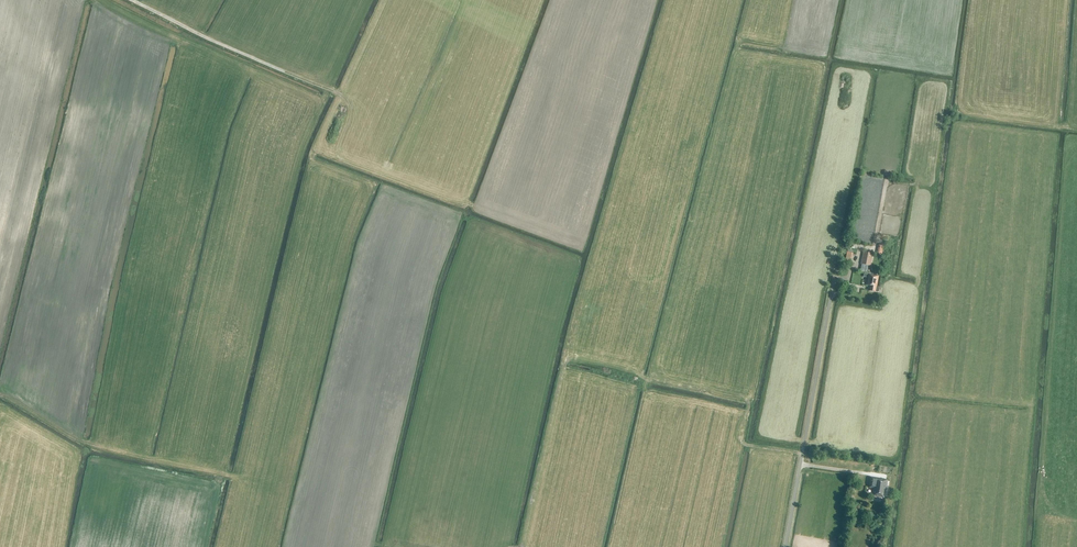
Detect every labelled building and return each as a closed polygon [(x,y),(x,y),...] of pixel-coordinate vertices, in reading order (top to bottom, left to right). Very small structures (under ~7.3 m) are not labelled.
[(871,266),(873,254),(863,252),(861,265),(862,265),(861,271),(869,273),(870,267),(867,267),(868,266),(871,266)] [(879,276),(868,275),(866,285),(870,286),(869,291),(878,292),(879,292),(879,288),(878,287),(877,287),(879,276)] [(886,491),(887,481),(884,480),(875,478),(871,477),(869,488),(873,489),(873,488),(874,489),(873,496),(884,498),(885,490),(886,491)]
